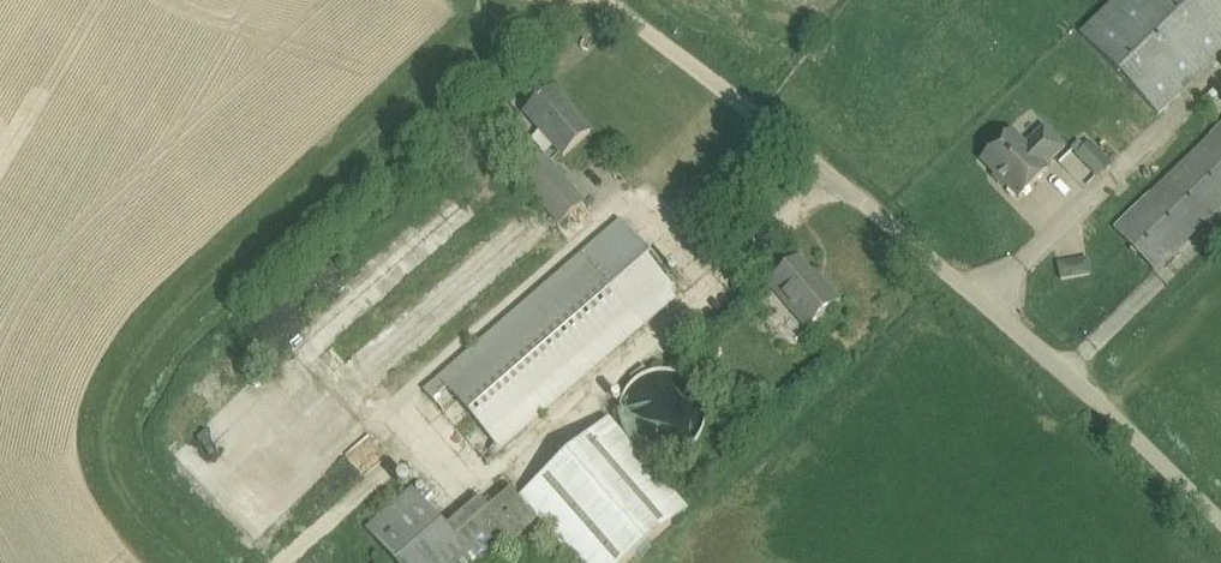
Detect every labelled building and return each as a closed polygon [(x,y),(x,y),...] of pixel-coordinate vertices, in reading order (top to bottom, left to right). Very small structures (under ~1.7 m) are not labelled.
[(1081,34),(1161,117),(1220,58),(1220,0),(1116,0),(1081,34)] [(554,90),(526,114),(564,157),(592,133),(554,90)] [(1010,134),(1000,144),(983,161),(1020,198),(1047,172),(1045,170),(1066,149),(1045,127),(1024,148),(1010,134)] [(1116,230),(1156,272),(1220,209),(1220,129),(1116,230)] [(1078,154),(1076,156),(1094,173),(1096,175),(1110,162),(1090,142),(1085,147),(1078,140),(1071,147),(1078,154)] [(520,179),(560,224),(585,202),(545,156),(520,179)] [(511,165),(504,171),(510,179),(517,172),(511,165)] [(426,390),(488,462),(683,293),(621,222),(426,390)] [(800,261),(791,269),(772,285),(808,328),(839,301),(823,282),(820,284),(800,261)] [(1061,281),(1076,278),(1074,262),(1058,264),(1061,281)] [(635,450),(627,440),(609,420),(519,499),(539,521),(576,562),(630,562),(689,511),(635,450)] [(446,528),(412,489),(366,529),(396,562),(491,562),(539,521),(519,499),(511,489),(492,506),(456,538),(446,528)]
